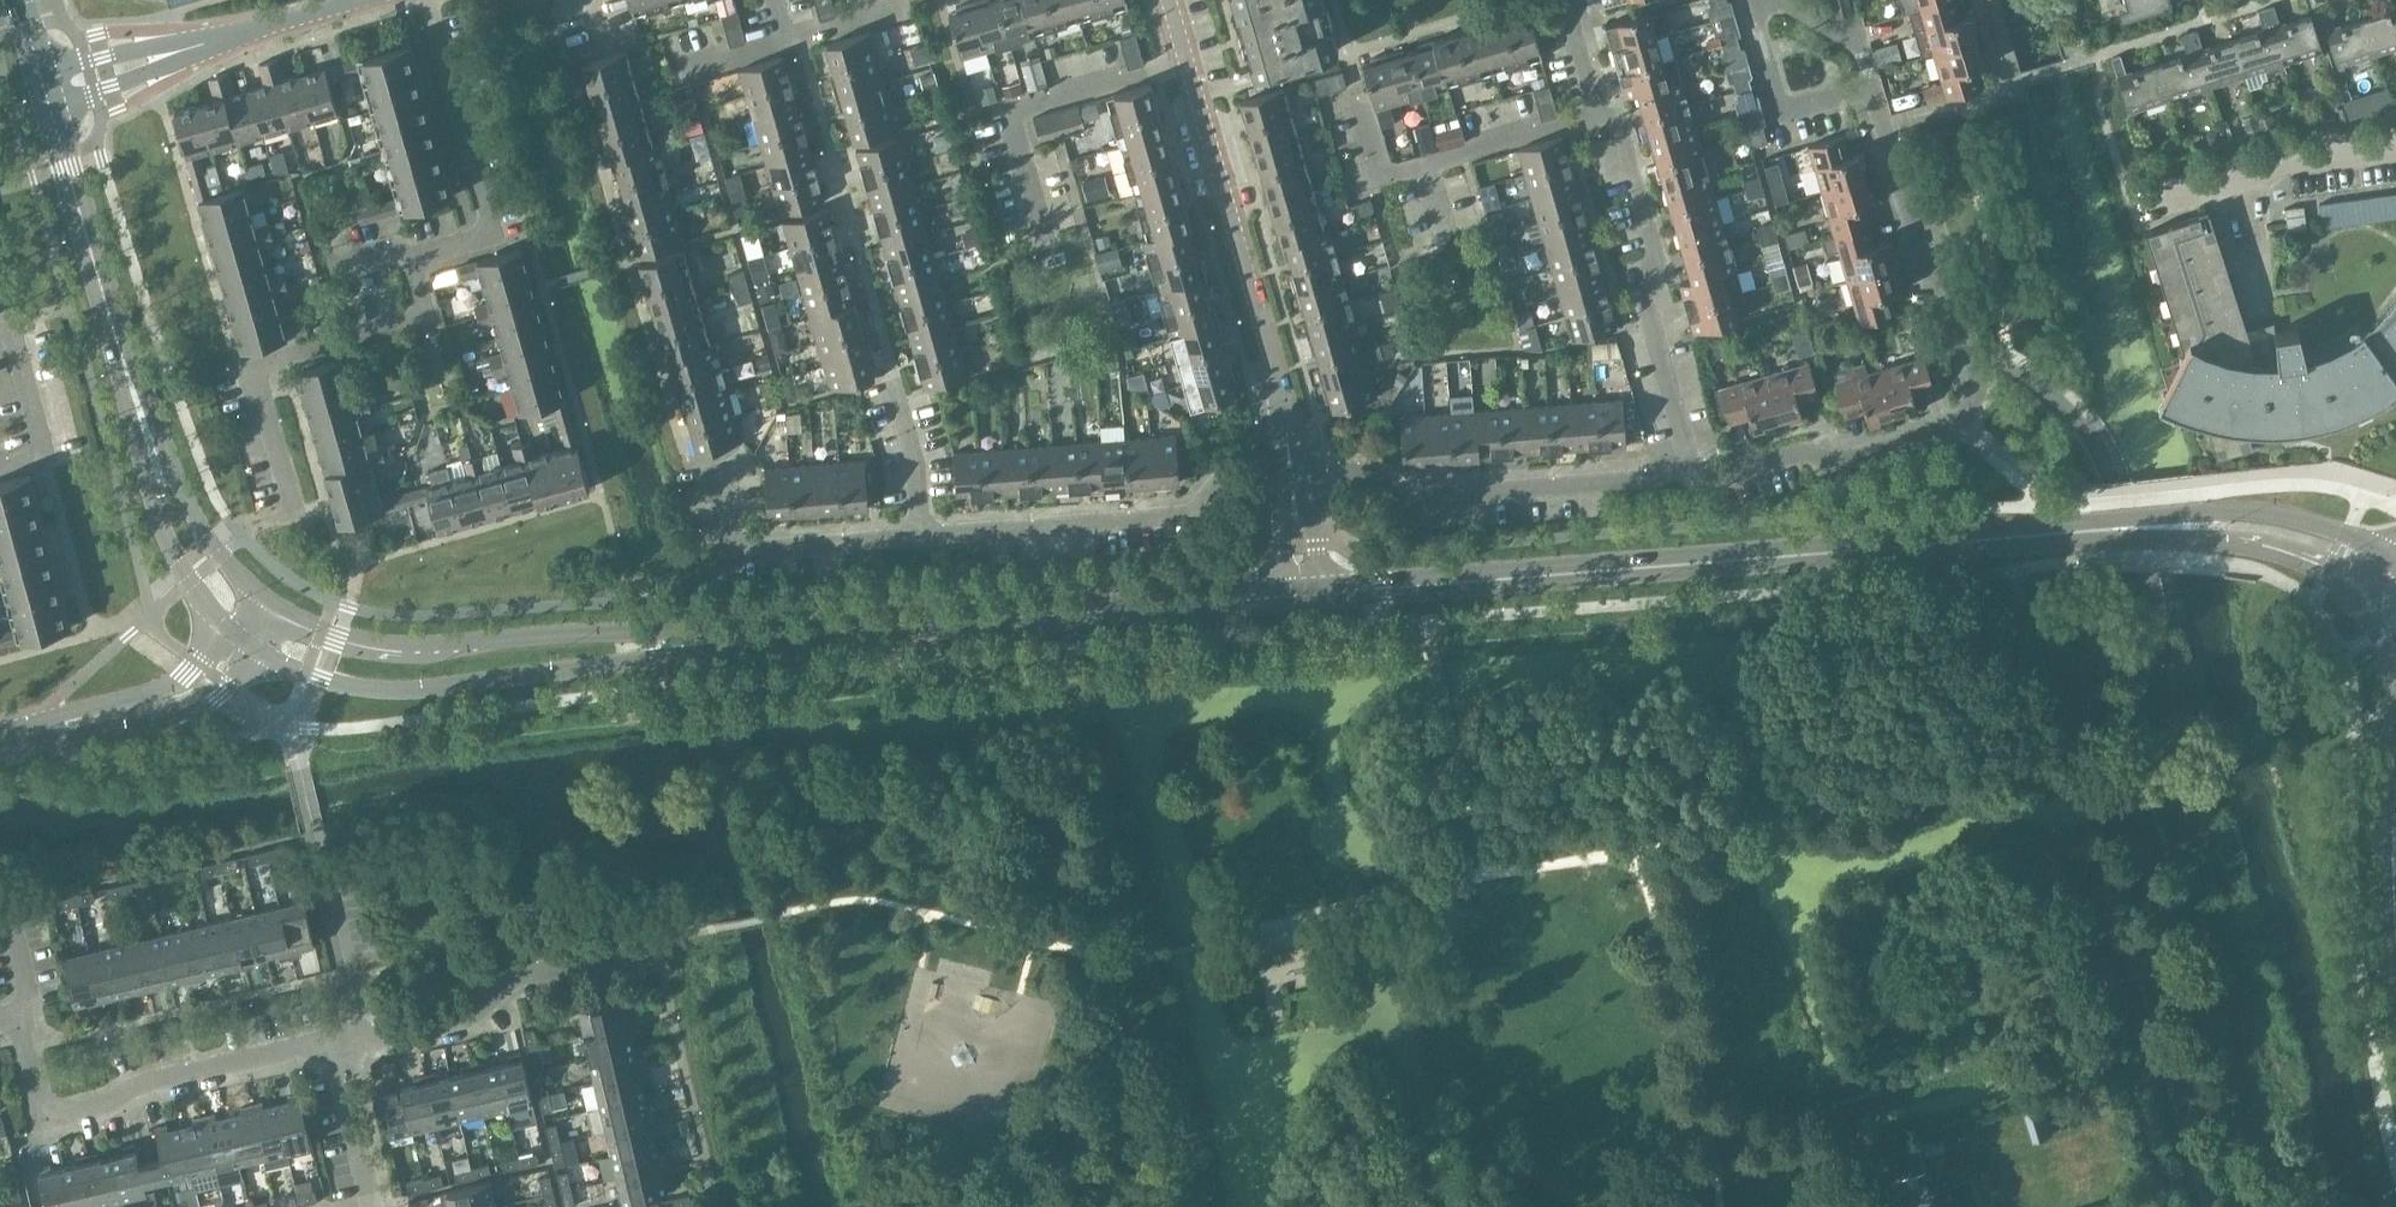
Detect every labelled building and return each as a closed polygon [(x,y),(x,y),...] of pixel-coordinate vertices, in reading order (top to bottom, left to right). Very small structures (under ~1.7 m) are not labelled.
[(634,15),(682,1),(682,0),(630,0),(634,15)] [(716,0),(720,15),(735,11),(732,0),(718,0),(716,0)] [(973,3),(986,51),(1010,45),(997,0),(990,2),(990,0),(982,0),(973,3)] [(997,0),(1010,45),(1035,38),(1034,33),(1033,34),(1023,0),(998,0),(997,0)] [(1033,34),(1034,33),(1080,20),(1074,0),(1023,0),(1033,34)] [(1080,20),(1128,7),(1126,0),(1074,0),(1080,20)] [(1232,1),(1239,23),(1233,25),(1241,52),(1247,51),(1253,74),(1338,49),(1328,13),(1333,11),(1330,0),(1235,0),(1232,1)] [(1836,18),(1852,14),(1848,0),(1832,0),(1836,18)] [(1904,14),(1920,9),(1952,0),(1899,0),(1904,14)] [(1977,41),(1973,28),(1978,27),(1974,15),(1961,19),(1955,0),(1952,0),(1920,9),(1933,54),(1977,41)] [(2115,0),(2121,20),(2172,4),(2170,0),(2115,0)] [(2395,9),(2365,19),(2376,53),(2395,47),(2395,0),(2392,0),(2395,9)] [(818,14),(834,9),(832,2),(816,6),(818,14)] [(957,11),(949,14),(962,58),(986,51),(973,3),(956,7),(957,11)] [(2274,7),(2266,9),(2283,63),(2322,50),(2311,15),(2280,25),(2274,7)] [(834,9),(818,14),(820,21),(837,17),(834,9)] [(2245,75),(2283,63),(2266,9),(2258,12),(2264,30),(2233,40),(2245,75)] [(2365,19),(2334,28),(2328,10),(2320,12),(2339,75),(2345,73),(2342,64),(2376,53),(2365,19)] [(738,12),(724,16),(722,17),(724,24),(740,20),(738,12)] [(1493,72),(1517,65),(1542,58),(1529,13),(1481,27),(1493,72)] [(1650,13),(1605,25),(1612,49),(1657,37),(1650,13)] [(2088,17),(2079,19),(2082,30),(2091,27),(2088,17)] [(740,20),(724,24),(726,31),(742,27),(740,20)] [(1135,30),(1133,23),(1122,27),(1124,34),(1135,30)] [(728,39),(744,34),(742,27),(726,31),(728,39)] [(1446,85),(1448,85),(1493,72),(1481,27),(1434,40),(1446,85)] [(1722,45),(1738,40),(1735,31),(1719,36),(1722,45)] [(2206,87),(2245,75),(2233,40),(2203,50),(2197,31),(2189,34),(2206,87)] [(826,45),(833,70),(878,57),(871,32),(826,45)] [(744,34),(728,39),(730,47),(746,42),(744,34)] [(1120,39),(1122,46),(1138,42),(1136,34),(1120,39)] [(2168,99),(2206,87),(2189,34),(2181,36),(2187,55),(2157,65),(2168,99)] [(1716,37),(1707,39),(1710,48),(1722,45),(1719,36),(1716,37)] [(1663,60),(1657,37),(1612,49),(1619,73),(1663,60)] [(1062,63),(1076,60),(1072,40),(1058,43),(1062,63)] [(1418,49),(1411,51),(1424,96),(1449,89),(1448,85),(1446,85),(1434,40),(1417,45),(1418,49)] [(1738,40),(1722,45),(1724,54),(1740,49),(1738,40)] [(1985,52),(1981,53),(1977,41),(1933,54),(1946,99),(1981,88),(1975,68),(1988,64),(1985,52)] [(1122,46),(1124,54),(1140,49),(1138,42),(1122,46)] [(1897,43),(1874,50),(1879,67),(1902,60),(1897,43)] [(351,73),(366,69),(378,108),(425,95),(410,44),(348,62),(351,73)] [(926,45),(911,49),(915,64),(930,60),(926,45)] [(1053,46),(1045,48),(1048,57),(1056,55),(1053,46)] [(1126,61),(1142,56),(1140,49),(1124,54),(1126,61)] [(1424,96),(1411,51),(1404,53),(1403,49),(1387,54),(1400,103),(1424,96)] [(596,112),(641,100),(627,51),(582,64),(596,112)] [(1400,103),(1387,54),(1370,59),(1371,63),(1363,65),(1376,110),(1400,103)] [(1142,56),(1126,61),(1129,69),(1145,64),(1142,56)] [(2168,99),(2157,65),(2126,74),(2120,56),(2112,58),(2132,121),(2137,119),(2134,110),(2168,99)] [(739,70),(746,95),(791,82),(784,57),(739,70)] [(878,57),(833,70),(835,77),(831,78),(836,95),(885,81),(878,57)] [(269,61),(273,76),(282,73),(278,59),(269,61)] [(1041,59),(1021,65),(1029,90),(1049,85),(1042,61),(1041,59)] [(1670,83),(1663,60),(1619,73),(1626,97),(1638,94),(1637,93),(1670,84),(1670,83)] [(273,76),(269,61),(259,64),(264,79),(273,76)] [(351,73),(348,62),(300,76),(312,120),(338,113),(335,103),(332,90),(329,80),(351,73)] [(1335,73),(1339,89),(1347,87),(1342,71),(1335,73)] [(219,76),(223,90),(232,88),(228,73),(219,76)] [(933,74),(921,77),(925,90),(938,86),(934,73),(933,74)] [(1327,75),(1332,92),(1339,89),(1335,73),(1327,75)] [(1320,78),(1324,94),(1332,92),(1327,75),(1320,78)] [(223,90),(219,76),(210,78),(214,93),(223,90)] [(275,83),(287,127),(312,120),(300,76),(275,83)] [(1544,77),(1532,80),(1535,90),(1546,86),(1544,77)] [(1324,94),(1320,78),(1312,80),(1317,96),(1324,94)] [(1735,92),(1751,87),(1749,78),(1733,83),(1735,92)] [(1682,80),(1670,83),(1670,84),(1637,93),(1638,94),(1644,117),(1689,104),(1682,80)] [(885,81),(836,95),(840,111),(845,110),(847,117),(891,104),(885,81)] [(753,118),(797,106),(791,82),(746,95),(753,118)] [(1020,82),(1004,86),(1007,97),(1023,92),(1020,82)] [(275,83),(250,90),(263,134),(287,127),(275,83)] [(677,96),(693,91),(691,84),(675,88),(677,96)] [(1106,97),(1120,146),(1164,133),(1151,85),(1106,97)] [(1535,98),(1552,93),(1549,85),(1546,86),(1535,90),(1533,90),(1535,98)] [(343,86),(332,90),(335,103),(347,100),(343,86)] [(994,86),(979,90),(983,103),(997,98),(994,86)] [(2387,86),(2343,100),(2349,117),(2392,103),(2387,86)] [(1751,87),(1735,92),(1738,101),(1754,96),(1751,87)] [(1298,136),(1284,88),(1240,101),(1254,149),(1298,136)] [(238,141),(263,134),(250,90),(225,97),(238,141)] [(693,91),(677,96),(679,103),(695,99),(693,91)] [(1537,105),(1554,101),(1552,93),(1535,98),(1537,105)] [(385,160),(439,145),(425,95),(378,108),(389,148),(382,150),(385,160)] [(225,97),(200,104),(213,149),(238,141),(225,97)] [(679,103),(681,111),(697,106),(695,99),(679,103)] [(610,159),(654,146),(641,100),(596,112),(610,159)] [(1094,101),(1078,105),(1083,121),(1099,117),(1094,101)] [(1539,113),(1556,108),(1554,101),(1537,105),(1539,113)] [(213,149),(200,104),(174,112),(187,156),(213,149)] [(847,117),(854,142),(898,129),(891,104),(847,117)] [(1644,117),(1651,140),(1695,127),(1689,104),(1644,117)] [(1070,107),(1075,124),(1083,121),(1078,105),(1070,107)] [(681,111),(683,118),(699,114),(697,106),(681,111)] [(760,142),(804,129),(797,106),(753,118),(760,142)] [(1063,110),(1068,126),(1075,124),(1070,107),(1063,110)] [(2345,107),(2338,109),(2341,120),(2348,117),(2345,107)] [(1539,113),(1540,114),(1542,120),(1558,115),(1556,108),(1539,113)] [(1056,112),(1060,128),(1068,126),(1063,110),(1056,112)] [(1056,112),(1048,114),(1053,130),(1060,128),(1056,112)] [(1391,112),(1377,116),(1381,127),(1394,123),(1391,112)] [(1041,116),(1045,132),(1053,130),(1048,114),(1041,116)] [(2255,115),(2245,118),(2248,131),(2259,127),(2255,115)] [(1041,116),(1033,118),(1038,134),(1045,132),(1041,116)] [(2269,117),(2260,120),(2262,128),(2271,125),(2269,117)] [(1439,150),(1435,134),(1431,122),(1416,127),(1423,154),(1439,150)] [(1749,139),(1765,134),(1762,125),(1746,130),(1749,139)] [(1435,134),(1439,150),(1464,143),(1459,127),(1435,134)] [(1702,151),(1695,127),(1651,140),(1658,164),(1702,151)] [(804,129),(760,142),(766,165),(811,153),(804,129)] [(2221,141),(2218,129),(2211,132),(2208,137),(2211,144),(2221,141)] [(948,133),(934,138),(938,152),(952,148),(948,133)] [(1178,180),(1171,157),(1164,133),(1120,146),(1133,193),(1178,180)] [(1765,134),(1749,139),(1751,148),(1767,143),(1765,134)] [(1312,183),(1298,136),(1254,149),(1267,196),(1312,183)] [(1821,191),(1865,179),(1862,166),(1866,165),(1862,153),(1849,157),(1843,136),(1808,146),(1821,191)] [(908,162),(901,137),(856,150),(863,175),(908,162)] [(1562,137),(1517,149),(1525,174),(1569,161),(1562,137)] [(621,182),(665,169),(658,144),(654,146),(610,159),(614,176),(619,175),(621,182)] [(439,145),(385,160),(388,171),(395,169),(403,198),(385,203),(388,214),(453,196),(439,145)] [(284,150),(270,154),(275,172),(290,173),(284,150)] [(380,151),(364,156),(367,165),(383,161),(380,151)] [(1658,164),(1664,187),(1709,175),(1702,151),(1658,164)] [(773,189),(818,176),(811,153),(766,165),(773,189)] [(203,173),(199,160),(189,163),(193,178),(203,175),(203,173)] [(1525,174),(1531,198),(1576,185),(1569,161),(1525,174)] [(908,162),(863,175),(870,199),(915,186),(908,162)] [(263,163),(247,167),(250,179),(266,175),(263,163)] [(209,172),(203,173),(203,175),(206,186),(208,190),(210,197),(224,193),(216,165),(208,167),(209,172)] [(623,207),(672,193),(665,169),(621,182),(623,189),(618,190),(623,207)] [(224,193),(210,197),(208,190),(206,186),(203,175),(193,178),(207,226),(251,213),(244,187),(224,193)] [(1671,211),(1716,198),(1709,175),(1664,187),(1671,211)] [(773,189),(780,214),(825,201),(818,176),(773,189)] [(1105,176),(1083,182),(1088,200),(1110,194),(1105,176)] [(1746,190),(1762,185),(1759,176),(1743,181),(1746,190)] [(1869,191),(1865,179),(1821,191),(1833,236),(1869,226),(1863,206),(1876,202),(1873,190),(1869,191)] [(1147,240),(1191,227),(1178,180),(1133,193),(1147,240)] [(367,181),(350,186),(357,211),(371,207),(374,206),(367,181)] [(1784,182),(1771,186),(1776,204),(1789,200),(1784,182)] [(1312,183),(1267,196),(1281,244),(1326,232),(1325,230),(1312,183)] [(1538,221),(1583,209),(1576,185),(1531,198),(1538,221)] [(1762,185),(1746,190),(1748,199),(1764,194),(1762,185)] [(877,222),(921,209),(915,186),(870,199),(877,222)] [(634,229),(679,216),(672,193),(623,207),(628,223),(632,222),(634,229)] [(2391,218),(2395,217),(2395,193),(2387,194),(2389,207),(2391,218)] [(950,201),(954,216),(973,211),(969,196),(950,201)] [(2355,211),(2356,223),(2376,220),(2374,209),(2372,196),(2353,199),(2355,211)] [(1722,222),(1716,198),(1671,211),(1678,234),(1722,222)] [(744,199),(733,202),(736,215),(748,212),(744,199)] [(1363,201),(1368,218),(1375,215),(1371,199),(1363,201)] [(1363,201),(1355,203),(1360,220),(1368,218),(1363,201)] [(2320,216),(2322,228),(2341,225),(2339,213),(2338,201),(2319,204),(2320,216)] [(371,207),(374,218),(388,214),(385,203),(375,206),(374,206),(371,207)] [(2303,206),(2284,209),(2286,220),(2287,232),(2306,230),(2305,218),(2303,206)] [(374,218),(371,207),(357,211),(360,222),(374,218)] [(782,222),(790,247),(834,234),(827,209),(782,222)] [(884,245),(928,233),(921,209),(877,222),(884,245)] [(1583,209),(1538,221),(1545,245),(1589,232),(1583,209)] [(1501,212),(1488,216),(1493,234),(1507,230),(1501,212)] [(2392,307),(2387,312),(2382,317),(2377,322),(2371,327),(2365,331),(2359,335),(2352,339),(2346,343),(2339,346),(2332,349),(2324,352),(2318,354),(2311,356),(2303,358),(2297,328),(2248,336),(2208,212),(2145,233),(2183,352),(2155,404),(2167,410),(2179,414),(2192,418),(2201,421),(2205,422),(2216,457),(2280,437),(2277,429),(2301,426),(2318,423),(2337,418),(2354,412),(2370,404),(2385,396),(2395,389),(2395,302),(2392,307)] [(214,250),(272,234),(270,224),(255,228),(251,213),(207,226),(214,250)] [(634,229),(641,254),(686,241),(679,216),(634,229)] [(1722,222),(1678,234),(1685,258),(1729,245),(1722,222)] [(1759,237),(1775,232),(1773,223),(1757,228),(1759,237)] [(1822,239),(1826,254),(1838,250),(1846,280),(1891,267),(1887,255),(1891,253),(1888,242),(1874,246),(1869,226),(1833,236),(1822,239)] [(1150,266),(1194,253),(1192,246),(1196,245),(1191,227),(1147,240),(1143,241),(1150,266)] [(1805,228),(1786,234),(1790,248),(1809,242),(1805,228)] [(977,229),(966,232),(970,246),(981,243),(977,229)] [(1326,232),(1281,244),(1285,261),(1290,260),(1292,267),(1336,254),(1329,229),(1325,230),(1326,232)] [(1551,269),(1596,256),(1589,232),(1545,245),(1551,269)] [(1775,232),(1759,237),(1762,246),(1778,241),(1775,232)] [(890,269),(935,256),(928,233),(884,245),(890,269)] [(221,275),(265,263),(261,247),(275,243),(272,234),(214,250),(221,275)] [(841,258),(834,234),(790,247),(796,271),(841,258)] [(1109,235),(1096,239),(1099,248),(1112,245),(1109,235)] [(1691,281),(1724,272),(1724,273),(1736,269),(1729,245),(1685,258),(1691,281)] [(1118,248),(1098,254),(1103,272),(1123,266),(1118,248)] [(459,278),(480,272),(485,287),(529,275),(521,249),(456,268),(459,278)] [(639,263),(653,311),(698,299),(684,250),(639,263)] [(1156,290),(1205,276),(1200,259),(1196,260),(1194,253),(1150,266),(1156,290)] [(1294,292),(1343,278),(1336,254),(1292,267),(1294,274),(1289,275),(1294,292)] [(764,256),(749,261),(755,283),(770,278),(764,256)] [(897,293),(942,280),(935,256),(890,269),(897,293)] [(1558,292),(1603,279),(1596,256),(1551,269),(1558,292)] [(803,294),(848,281),(841,258),(796,271),(803,294)] [(228,300),(287,284),(284,274),(270,278),(265,263),(221,275),(228,300)] [(1807,264),(1794,267),(1799,285),(1812,281),(1807,264)] [(1899,278),(1894,280),(1891,267),(1846,280),(1859,325),(1894,315),(1888,294),(1902,290),(1899,278)] [(730,282),(746,277),(744,270),(728,274),(730,282)] [(1773,284),(1789,279),(1786,270),(1770,275),(1773,284)] [(1691,281),(1679,284),(1686,308),(1731,296),(1724,273),(1724,272),(1691,281)] [(536,300),(529,275),(485,287),(489,303),(475,307),(478,316),(536,300)] [(1163,313),(1208,300),(1206,293),(1210,292),(1205,276),(1156,290),(1163,313)] [(746,277),(730,282),(732,289),(748,285),(746,277)] [(444,285),(448,300),(475,293),(471,278),(444,285)] [(770,278),(755,283),(761,301),(777,297),(772,278),(770,278)] [(1305,314),(1350,301),(1343,278),(1294,292),(1299,308),(1303,307),(1305,314)] [(1565,316),(1610,303),(1603,279),(1558,292),(1565,316)] [(1789,279),(1773,284),(1775,293),(1791,288),(1789,279)] [(942,280),(897,293),(904,316),(948,303),(942,280)] [(810,318),(854,305),(848,281),(803,294),(810,318)] [(1518,284),(1518,303),(1554,302),(1554,282),(1518,284)] [(235,325),(280,313),(275,297),(289,293),(287,284),(228,300),(235,325)] [(734,297),(750,292),(748,285),(732,289),(734,297)] [(750,292),(734,297),(736,304),(752,300),(750,292)] [(1686,308),(1693,332),(1737,320),(1731,296),(1686,308)] [(653,311),(660,335),(667,359),(711,346),(711,345),(698,299),(653,311)] [(1125,299),(1112,303),(1116,317),(1118,326),(1131,323),(1125,299)] [(499,337),(543,325),(536,300),(478,316),(480,326),(494,322),(499,337)] [(1170,337),(1219,323),(1214,306),(1210,307),(1208,300),(1163,313),(1170,337)] [(1308,339),(1357,325),(1350,301),(1305,314),(1307,321),(1303,322),(1308,339)] [(948,303),(904,316),(910,340),(955,327),(948,303)] [(1565,316),(1572,341),(1617,328),(1610,303),(1565,316)] [(816,341),(861,328),(854,305),(810,318),(816,341)] [(1536,310),(1522,313),(1526,327),(1539,323),(1536,310)] [(235,325),(243,351),(287,338),(280,313),(235,325)] [(291,326),(294,336),(308,332),(306,322),(291,326)] [(1219,323),(1170,337),(1177,360),(1221,347),(1219,340),(1223,339),(1219,323)] [(1817,324),(1811,325),(1814,337),(1825,334),(1823,327),(1817,324)] [(543,325),(499,337),(503,353),(489,357),(492,366),(550,350),(543,325)] [(1319,361),(1363,348),(1357,325),(1308,339),(1312,355),(1317,354),(1319,361)] [(782,326),(768,329),(770,335),(775,353),(789,349),(782,326)] [(1536,326),(1519,330),(1524,349),(1541,350),(1543,349),(1536,326)] [(955,327),(910,340),(917,363),(962,350),(955,327)] [(861,328),(816,341),(823,365),(872,351),(867,334),(863,335),(861,328)] [(1927,331),(1917,334),(1920,345),(1931,342),(1927,331)] [(1134,334),(1121,337),(1125,349),(1137,346),(1134,334)] [(1833,335),(1816,340),(1820,355),(1837,350),(1833,335)] [(678,381),(722,368),(715,344),(711,345),(711,346),(667,359),(671,375),(676,374),(678,381)] [(1109,346),(1095,348),(1098,362),(1112,359),(1109,346)] [(1180,372),(1183,384),(1232,370),(1227,353),(1223,354),(1221,347),(1177,360),(1165,364),(1168,376),(1180,372)] [(1321,386),(1370,372),(1363,348),(1319,361),(1321,368),(1316,369),(1321,386)] [(550,350),(492,366),(493,372),(494,375),(509,371),(513,387),(557,375),(550,350)] [(917,363),(924,388),(969,375),(962,350),(917,363)] [(823,365),(830,390),(875,377),(873,368),(877,367),(872,351),(823,365)] [(363,352),(349,357),(352,367),(366,363),(363,352)] [(772,368),(768,355),(758,358),(762,371),(772,368)] [(1924,356),(1879,369),(1892,414),(1904,410),(1906,414),(1917,411),(1914,397),(1934,392),(1924,356)] [(483,369),(492,366),(489,357),(476,361),(479,370),(483,369)] [(1805,363),(1804,358),(1783,364),(1784,369),(1764,375),(1777,420),(1789,416),(1790,420),(1802,417),(1798,403),(1819,397),(1809,362),(1805,363)] [(298,371),(305,397),(349,384),(342,359),(298,371)] [(1864,361),(1831,371),(1844,417),(1865,411),(1869,425),(1881,421),(1880,417),(1892,414),(1879,369),(1867,372),(1864,361)] [(722,368),(678,381),(680,388),(675,389),(680,406),(729,392),(722,368)] [(1237,386),(1232,370),(1183,384),(1190,409),(1235,396),(1233,387),(1237,386)] [(1128,386),(1144,396),(1150,394),(1143,371),(1128,376),(1128,386)] [(1400,371),(1393,381),(1400,386),(1407,376),(1400,371)] [(1370,372),(1321,386),(1326,402),(1330,401),(1332,410),(1377,397),(1370,372)] [(561,425),(571,422),(557,375),(513,387),(520,413),(554,403),(561,425)] [(1764,423),(1777,420),(1764,375),(1719,388),(1729,422),(1729,423),(1750,417),(1753,431),(1765,427),(1764,423)] [(765,381),(761,383),(763,391),(777,387),(775,379),(765,381)] [(477,381),(466,384),(469,395),(480,392),(477,381)] [(312,422),(370,405),(368,396),(354,400),(349,384),(305,397),(312,422)] [(803,386),(786,391),(790,401),(805,397),(803,386)] [(1719,388),(1709,391),(1719,425),(1729,422),(1719,388)] [(1166,390),(1150,394),(1144,396),(1160,407),(1170,404),(1166,390)] [(691,428),(736,415),(729,392),(680,406),(685,422),(689,421),(691,428)] [(1622,399),(1596,401),(1600,448),(1626,446),(1622,399)] [(1572,403),(1576,450),(1600,448),(1596,401),(1572,403)] [(1548,405),(1551,452),(1576,450),(1572,403),(1548,405)] [(377,404),(371,406),(373,415),(379,413),(377,404)] [(319,447),(363,434),(359,419),(373,415),(371,406),(370,405),(312,422),(319,447)] [(1551,452),(1548,405),(1523,407),(1527,454),(1551,452)] [(1527,454),(1523,407),(1499,409),(1503,456),(1527,454)] [(1503,456),(1499,409),(1474,411),(1478,458),(1503,456)] [(1478,458),(1474,411),(1450,413),(1454,460),(1478,458)] [(1454,460),(1450,413),(1425,415),(1430,466),(1447,465),(1447,460),(1454,460)] [(743,440),(736,415),(691,428),(698,453),(743,440)] [(1430,466),(1425,415),(1400,417),(1403,464),(1412,463),(1413,467),(1430,466)] [(849,418),(839,418),(839,431),(850,431),(849,418)] [(571,422),(561,425),(565,440),(575,437),(571,422)] [(326,472),(385,455),(382,446),(368,450),(363,434),(319,447),(326,472)] [(1154,488),(1171,486),(1171,482),(1180,481),(1176,435),(1150,437),(1154,488)] [(1154,488),(1150,437),(1125,439),(1129,485),(1136,485),(1137,489),(1154,488)] [(1129,485),(1125,439),(1101,441),(1105,487),(1129,485)] [(1076,443),(1080,489),(1105,487),(1101,441),(1076,443)] [(564,496),(551,452),(536,456),(531,442),(522,445),(539,503),(564,496)] [(394,443),(382,446),(385,455),(394,453),(397,452),(394,443)] [(1052,445),(1056,491),(1080,489),(1076,443),(1052,445)] [(564,496),(590,488),(577,444),(551,452),(564,496)] [(539,503),(522,445),(513,447),(517,461),(501,466),(514,510),(539,503)] [(1056,491),(1052,445),(1028,447),(1031,493),(1056,491)] [(1031,493),(1028,447),(1004,449),(1007,495),(1031,493)] [(469,448),(460,451),(462,459),(463,460),(472,458),(469,448)] [(983,497),(1007,495),(1004,449),(979,451),(983,497)] [(983,497),(979,451),(953,453),(957,499),(983,497)] [(333,497),(377,484),(373,469),(387,465),(385,455),(326,472),(333,497)] [(514,510),(501,466),(486,470),(482,456),(472,459),(489,517),(514,510)] [(489,517),(472,459),(463,462),(467,476),(451,480),(464,524),(489,517)] [(865,460),(839,462),(843,508),(868,506),(865,460)] [(815,464),(819,514),(836,513),(835,509),(843,508),(839,462),(815,464)] [(790,466),(794,512),(801,511),(801,516),(819,514),(815,464),(790,466)] [(790,466),(764,468),(768,514),(794,512),(790,466)] [(44,525),(30,474),(0,482),(0,537),(44,525)] [(464,524),(451,480),(426,488),(429,497),(438,532),(464,524)] [(382,500),(377,484),(333,497),(341,523),(385,510),(382,500)] [(422,489),(419,490),(422,500),(425,499),(429,497),(426,488),(422,489)] [(404,494),(407,504),(422,500),(419,490),(404,494)] [(407,504),(404,494),(389,498),(392,508),(407,504)] [(392,508),(389,498),(385,499),(382,500),(385,510),(388,509),(392,508)] [(11,588),(58,575),(44,525),(0,537),(0,549),(11,588)] [(12,603),(3,575),(0,576),(0,607),(12,603)] [(71,626),(64,598),(58,575),(11,588),(21,628),(15,630),(18,641),(71,626)] [(18,641),(15,630),(2,633),(5,644),(18,641)] [(266,850),(269,860),(286,856),(283,846),(266,850)] [(269,860),(266,850),(249,854),(251,864),(269,860)] [(218,861),(221,871),(238,867),(236,857),(218,861)] [(221,871),(218,861),(201,865),(204,875),(221,871)] [(171,872),(173,882),(190,878),(188,868),(171,872)] [(173,882),(171,872),(154,876),(156,886),(173,882)] [(123,883),(126,894),(143,890),(140,879),(123,883)] [(126,894),(123,883),(106,887),(109,898),(126,894)] [(76,894),(78,905),(95,901),(93,890),(76,894)] [(78,905),(76,894),(58,898),(61,909),(78,905)] [(305,901),(280,907),(292,956),(303,954),(301,948),(315,945),(305,901)] [(292,956),(280,907),(256,913),(266,956),(279,953),(281,959),(292,956)] [(232,918),(244,968),(255,965),(254,959),(266,956),(256,913),(232,918)] [(208,924),(219,968),(232,965),(233,970),(244,968),(232,918),(208,924)] [(185,929),(196,979),(207,976),(206,971),(219,968),(208,924),(185,929)] [(161,935),(171,979),(184,976),(185,981),(196,979),(185,929),(161,935)] [(137,941),(149,990),(159,987),(158,982),(171,979),(161,935),(137,941)] [(101,1001),(89,952),(86,940),(62,946),(75,1001),(89,998),(90,1004),(101,1001)] [(113,946),(123,990),(136,987),(138,993),(149,990),(137,941),(113,946)] [(113,946),(89,952),(101,1001),(112,999),(110,993),(123,990),(113,946)] [(579,1009),(585,1034),(634,1022),(632,1011),(626,1013),(623,999),(579,1009)] [(590,1058),(634,1047),(631,1035),(637,1033),(634,1022),(585,1034),(590,1058)] [(527,1048),(538,1045),(534,1028),(523,1031),(527,1048)] [(538,1045),(527,1048),(531,1065),(542,1062),(538,1045)] [(596,1082),(645,1070),(643,1059),(637,1060),(634,1047),(590,1058),(596,1082)] [(511,1062),(498,1064),(508,1108),(533,1103),(521,1053),(509,1056),(511,1062)] [(508,1108),(498,1064),(485,1068),(484,1062),(473,1064),(484,1114),(508,1108)] [(484,1114),(473,1064),(462,1067),(463,1073),(450,1076),(461,1119),(484,1114)] [(645,1070),(596,1082),(602,1106),(645,1095),(642,1082),(648,1081),(645,1070)] [(461,1119),(450,1076),(437,1079),(436,1073),(425,1076),(437,1125),(461,1119)] [(437,1125),(425,1076),(414,1078),(415,1084),(403,1087),(413,1131),(437,1125)] [(539,1095),(549,1093),(545,1076),(535,1078),(539,1095)] [(403,1087),(389,1090),(388,1084),(376,1087),(388,1136),(413,1131),(403,1087)] [(290,1101),(277,1104),(287,1148),(312,1142),(300,1093),(288,1096),(290,1101)] [(549,1093),(539,1095),(543,1113),(553,1110),(549,1093)] [(607,1130),(657,1118),(654,1107),(648,1108),(645,1095),(602,1106),(607,1130)] [(263,1102),(252,1104),(263,1154),(267,1168),(290,1162),(287,1148),(277,1104),(264,1107),(263,1102)] [(242,1113),(229,1116),(240,1160),(263,1154),(252,1104),(241,1107),(242,1113)] [(215,1113),(204,1116),(220,1184),(244,1178),(240,1160),(229,1116),(216,1119),(215,1113)] [(194,1124),(181,1127),(192,1171),(196,1189),(220,1184),(204,1116),(193,1118),(194,1124)] [(613,1153),(657,1143),(654,1130),(659,1129),(657,1118),(607,1130),(613,1153)] [(125,1152),(113,1155),(123,1199),(148,1193),(145,1183),(145,1182),(160,1178),(167,1177),(192,1171),(181,1127),(168,1130),(167,1124),(155,1127),(162,1156),(155,1158),(148,1160),(140,1162),(136,1144),(124,1147),(125,1152)] [(550,1143),(560,1141),(556,1124),(546,1126),(550,1143)] [(0,1135),(0,1153),(11,1151),(6,1134),(0,1135)] [(508,1156),(540,1151),(538,1138),(506,1143),(508,1156)] [(1942,1138),(1924,1142),(1927,1155),(1945,1151),(1942,1138)] [(560,1141),(550,1143),(554,1160),(564,1158),(560,1141)] [(619,1177),(668,1166),(665,1155),(660,1156),(657,1143),(613,1153),(619,1177)] [(519,1156),(522,1167),(539,1163),(537,1152),(519,1156)] [(87,1155),(99,1205),(100,1206),(125,1206),(123,1199),(113,1155),(100,1159),(98,1153),(87,1155)] [(65,1167),(74,1206),(90,1206),(99,1205),(87,1155),(76,1158),(78,1164),(65,1167)] [(469,1156),(453,1159),(455,1171),(472,1167),(469,1156)] [(522,1167),(519,1156),(502,1160),(505,1171),(522,1167)] [(321,1162),(298,1164),(299,1175),(322,1172),(321,1162)] [(472,1167),(474,1178),(491,1174),(489,1163),(472,1167)] [(39,1167),(48,1206),(74,1206),(65,1167),(52,1170),(51,1164),(39,1167)] [(7,1184),(18,1182),(14,1165),(3,1167),(7,1184)] [(619,1177),(624,1202),(668,1192),(665,1178),(670,1177),(668,1166),(619,1177)] [(474,1178),(472,1167),(455,1171),(457,1182),(474,1178)] [(561,1191),(571,1188),(567,1171),(557,1174),(561,1191)] [(424,1178),(426,1189),(443,1185),(441,1174),(424,1178)] [(287,1188),(320,1184),(319,1175),(286,1179),(287,1188)] [(544,1195),(554,1192),(550,1175),(540,1178),(544,1195)] [(426,1189),(424,1178),(407,1182),(409,1193),(426,1189)] [(450,1206),(491,1206),(496,1206),(490,1181),(441,1193),(444,1204),(449,1203),(450,1206)] [(18,1182),(7,1184),(11,1201),(22,1199),(18,1182)] [(270,1184),(235,1190),(237,1202),(272,1196),(270,1184)] [(561,1191),(565,1206),(569,1206),(575,1205),(571,1188),(561,1191)] [(298,1194),(300,1204),(317,1200),(315,1190),(298,1194)] [(544,1195),(546,1206),(557,1206),(554,1192),(544,1195)] [(298,1194),(281,1198),(283,1206),(287,1206),(300,1204),(298,1194)] [(672,1198),(674,1206),(680,1206),(692,1204),(689,1194),(672,1198)]
